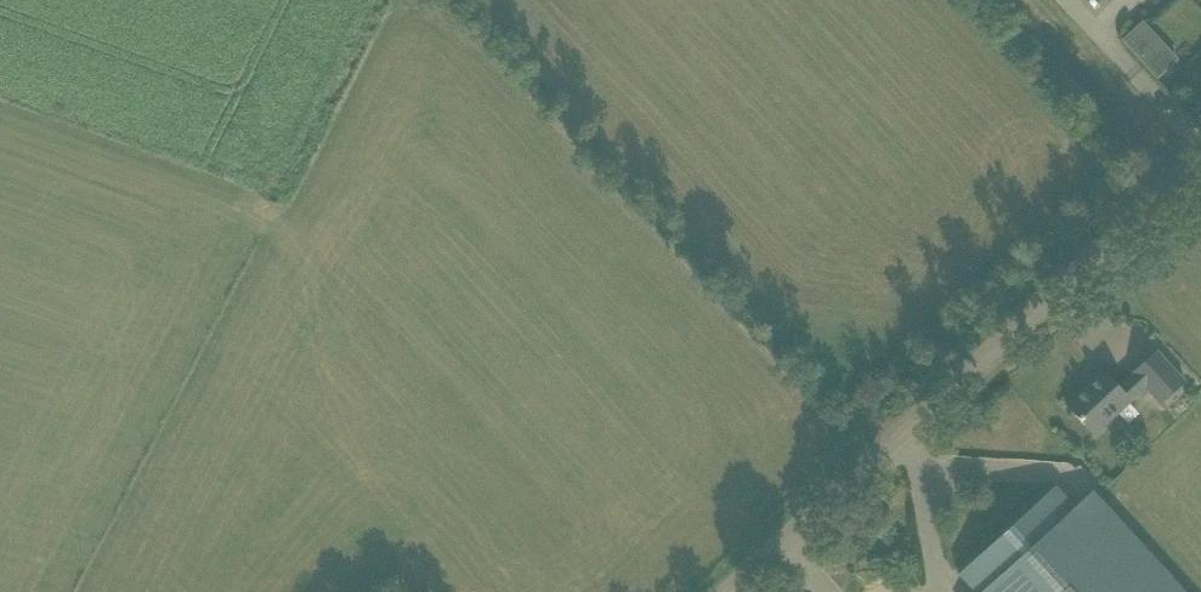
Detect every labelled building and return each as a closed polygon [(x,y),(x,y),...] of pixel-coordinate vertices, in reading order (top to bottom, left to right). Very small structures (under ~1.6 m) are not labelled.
[(1126,39),(1161,77),(1182,58),(1147,19),(1126,39)] [(1160,405),(1185,382),(1156,351),(1132,373),(1133,375),(1120,388),(1103,370),(1065,404),(1095,436),(1146,390),(1160,405)] [(1093,490),(1075,505),(1057,484),(959,574),(976,591),(1186,591),(1093,490)]
